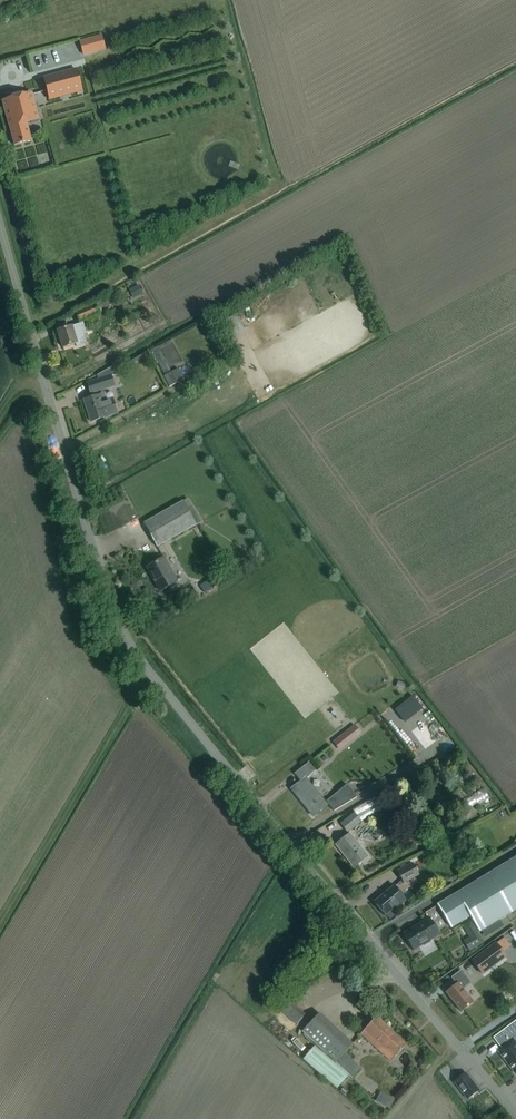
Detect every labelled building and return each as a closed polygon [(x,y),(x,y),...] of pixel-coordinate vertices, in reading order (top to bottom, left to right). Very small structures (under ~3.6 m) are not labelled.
[(101,36),(80,42),(84,55),(104,49),(101,36)] [(81,91),(75,69),(43,78),(49,100),(81,91)] [(40,119),(32,92),(2,100),(14,145),(31,141),(26,123),(40,119)] [(138,285),(131,289),(135,297),(142,293),(138,285)] [(125,306),(119,308),(122,316),(127,314),(125,306)] [(247,311),(236,315),(242,328),(252,324),(247,311)] [(108,320),(114,328),(122,321),(116,313),(108,320)] [(68,328),(58,331),(63,348),(74,344),(75,344),(75,345),(86,342),(83,334),(86,334),(83,324),(80,324),(71,327),(68,328)] [(158,347),(151,351),(169,387),(176,383),(184,379),(182,376),(193,371),(189,363),(171,372),(170,370),(158,347)] [(110,375),(86,383),(89,394),(114,386),(110,375)] [(107,401),(105,394),(84,400),(91,422),(117,413),(112,399),(107,401)] [(132,398),(124,399),(126,408),(134,407),(132,398)] [(200,522),(187,499),(143,523),(156,547),(200,522)] [(177,581),(164,558),(147,567),(156,585),(157,584),(159,588),(159,589),(160,591),(177,581)] [(418,706),(413,708),(420,718),(424,715),(418,706)] [(354,725),(333,741),(339,750),(360,733),(354,725)] [(303,769),(308,776),(317,768),(324,777),(330,773),(317,758),(303,769)] [(304,773),(288,785),(305,806),(320,794),(304,773)] [(347,785),(327,801),(333,811),(356,797),(347,785)] [(378,811),(371,799),(339,819),(342,822),(340,824),(347,833),(361,821),(378,811)] [(349,834),(344,837),(336,844),(354,867),(367,856),(349,834)] [(474,851),(470,854),(476,865),(481,862),(474,851)] [(437,905),(451,928),(470,917),(472,920),(479,932),(515,910),(515,857),(437,905)] [(419,875),(413,863),(397,871),(403,883),(419,875)] [(394,907),(400,903),(396,897),(400,893),(394,886),(384,894),(374,902),(384,915),(394,907)] [(429,917),(403,933),(413,951),(440,935),(429,917)] [(472,920),(462,924),(468,936),(463,939),(468,950),(484,941),(479,932),(472,920)] [(505,956),(497,944),(472,963),(481,974),(505,956)] [(462,988),(469,982),(465,977),(445,992),(461,1012),(473,1002),(462,988)] [(294,1025),(304,1014),(284,994),(273,1004),(294,1025)] [(319,1013),(302,1032),(352,1079),(361,1070),(344,1053),(352,1045),(319,1013)] [(376,1016),(368,1024),(360,1033),(390,1061),(406,1044),(376,1016)] [(499,1052),(515,1075),(515,1021),(494,1038),(502,1049),(499,1052)] [(349,1076),(315,1046),(303,1059),(337,1089),(349,1076)] [(466,1073),(456,1081),(455,1082),(468,1099),(480,1091),(466,1073)]
